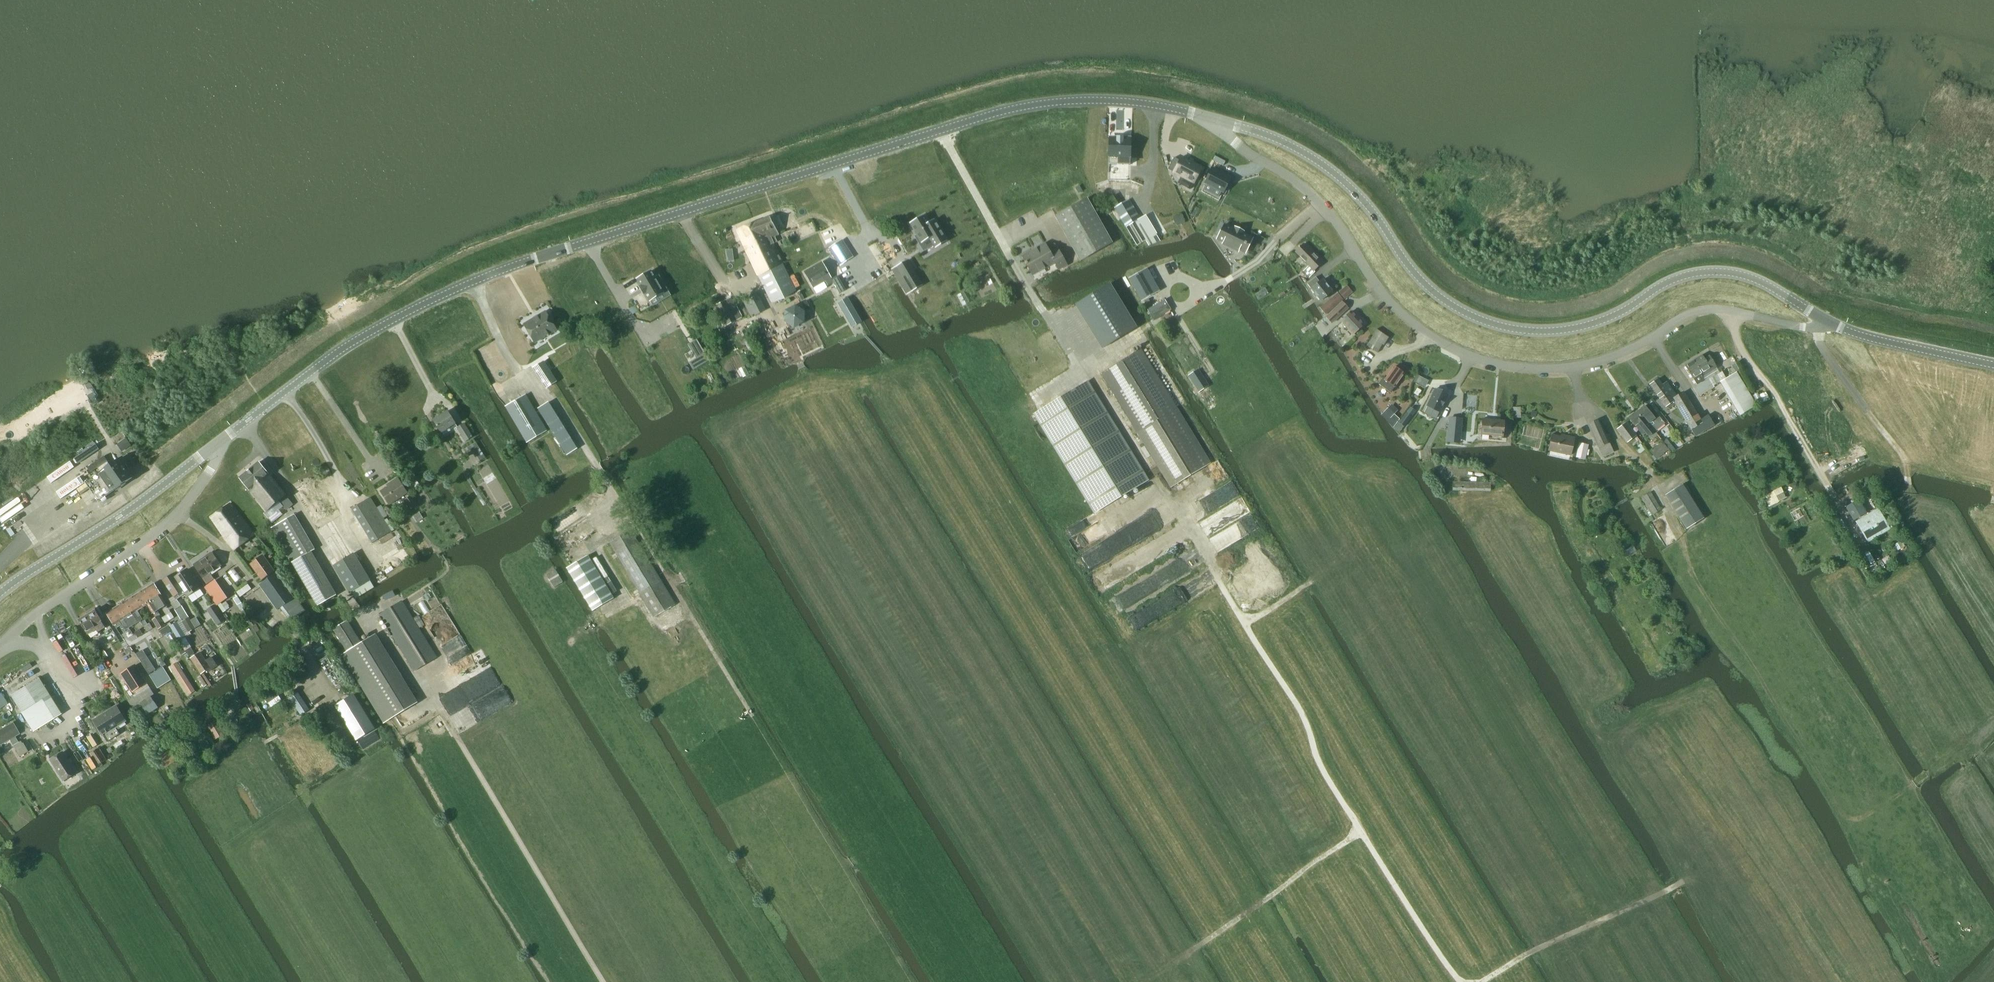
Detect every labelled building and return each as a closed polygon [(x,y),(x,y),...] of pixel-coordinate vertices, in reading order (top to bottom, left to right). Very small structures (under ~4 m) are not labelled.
[(1108,140),(1108,166),(1129,166),(1130,140),(1122,140),(1122,138),(1119,138),(1116,138),(1116,140),(1108,140)] [(1176,154),(1172,161),(1196,174),(1201,162),(1183,152),(1179,157),(1176,154)] [(1213,169),(1205,184),(1223,194),(1231,179),(1213,169)] [(1054,216),(1080,262),(1112,244),(1087,198),(1054,216)] [(1129,200),(1115,208),(1126,227),(1140,219),(1129,200)] [(796,228),(790,213),(790,212),(780,217),(787,232),(796,228)] [(1140,219),(1126,227),(1137,245),(1145,240),(1148,246),(1160,242),(1155,234),(1157,234),(1146,215),(1140,219)] [(770,216),(755,222),(763,240),(762,241),(761,251),(770,269),(781,264),(772,245),(777,242),(775,239),(775,238),(779,235),(770,216)] [(924,216),(910,224),(921,242),(929,237),(935,247),(946,241),(934,221),(929,224),(924,216)] [(755,222),(737,230),(750,258),(771,303),(779,299),(796,291),(782,263),(781,264),(770,269),(761,251),(762,241),(763,240),(755,222)] [(1241,231),(1241,230),(1237,228),(1237,229),(1235,228),(1234,229),(1224,225),(1217,239),(1231,246),(1230,248),(1237,251),(1238,249),(1241,251),(1244,245),(1245,245),(1246,243),(1245,243),(1248,236),(1242,233),(1243,232),(1241,231)] [(828,247),(840,265),(854,257),(842,239),(828,247)] [(1023,257),(1025,262),(1025,263),(1026,265),(1026,264),(1032,275),(1054,262),(1058,269),(1066,265),(1055,244),(1047,248),(1045,244),(1038,248),(1039,250),(1024,258),(1023,257)] [(1303,271),(1309,277),(1315,272),(1314,271),(1322,262),(1304,244),(1295,252),(1309,266),(1303,271)] [(910,261),(900,269),(911,288),(920,283),(912,270),(915,268),(910,261)] [(822,263),(804,272),(813,287),(825,280),(828,285),(833,282),(839,293),(845,290),(837,276),(831,279),(822,263)] [(1147,268),(1128,279),(1141,301),(1160,291),(1147,268)] [(651,271),(637,279),(641,286),(639,287),(644,294),(645,293),(649,301),(650,300),(667,290),(659,275),(655,278),(651,271)] [(1310,289),(1320,301),(1333,292),(1323,279),(1319,282),(1316,277),(1307,283),(1311,288),(1310,289)] [(1110,284),(1075,305),(1102,348),(1136,327),(1110,284)] [(1338,293),(1344,299),(1352,292),(1346,286),(1338,293)] [(1255,295),(1258,301),(1269,294),(1265,288),(1255,295)] [(757,292),(746,297),(755,315),(766,310),(757,292)] [(1320,308),(1326,315),(1333,309),(1343,300),(1337,293),(1320,308)] [(846,298),(838,303),(852,328),(860,323),(846,298)] [(736,320),(725,301),(715,307),(718,313),(721,312),(728,324),(736,320)] [(1342,302),(1326,318),(1331,324),(1348,308),(1342,302)] [(793,329),(804,324),(805,313),(795,306),(784,311),(784,323),(793,329)] [(524,324),(535,342),(556,329),(550,319),(551,317),(549,313),(547,312),(547,313),(546,311),(538,315),(538,316),(534,318),(524,324)] [(1340,321),(1353,335),(1364,325),(1351,311),(1340,321)] [(608,327),(602,330),(606,338),(613,334),(608,327)] [(1376,329),(1371,338),(1382,345),(1384,345),(1388,337),(1376,329)] [(1382,345),(1371,338),(1366,346),(1377,353),(1382,345)] [(709,360),(697,339),(688,344),(697,358),(689,362),(694,369),(709,360)] [(1101,375),(1170,488),(1210,464),(1141,350),(1101,375)] [(1704,376),(1717,368),(1709,356),(1704,359),(1701,355),(1685,365),(1693,379),(1694,378),(1698,384),(1704,381),(1700,374),(1702,373),(1704,376)] [(543,361),(533,368),(546,388),(555,382),(556,381),(550,372),(549,370),(543,361)] [(1383,387),(1390,392),(1394,387),(1404,373),(1394,367),(1386,379),(1383,377),(1378,384),(1383,387)] [(1197,369),(1188,375),(1197,390),(1207,384),(1197,369)] [(1725,378),(1719,381),(1740,415),(1756,406),(1736,371),(1725,378)] [(1658,379),(1649,384),(1665,406),(1673,401),(1672,398),(1677,395),(1667,382),(1662,385),(1658,379)] [(1705,382),(1693,389),(1698,396),(1715,387),(1713,385),(1710,379),(1705,382)] [(1146,481),(1086,383),(1035,414),(1095,513),(1146,481)] [(1434,389),(1426,406),(1439,412),(1447,395),(1434,389)] [(1677,395),(1672,398),(1673,401),(1691,429),(1692,429),(1702,422),(1683,391),(1677,395)] [(526,394),(505,406),(527,443),(528,442),(534,439),(540,435),(547,431),(526,394)] [(538,408),(556,438),(567,455),(577,448),(567,432),(548,402),(538,408)] [(1391,404),(1383,412),(1396,423),(1399,419),(1394,414),(1397,410),(1391,404)] [(1645,406),(1637,412),(1642,419),(1644,418),(1654,432),(1655,431),(1664,423),(1649,404),(1645,407),(1645,406)] [(1409,407),(1398,422),(1403,426),(1414,411),(1409,407)] [(447,411),(433,420),(441,433),(452,426),(454,429),(457,428),(458,427),(447,411)] [(1637,412),(1629,418),(1635,426),(1638,424),(1640,427),(1645,433),(1648,437),(1651,440),(1658,435),(1655,431),(1654,432),(1644,418),(1642,419),(1637,412)] [(1481,434),(1502,436),(1504,420),(1482,418),(1482,421),(1481,434)] [(1450,419),(1449,434),(1460,435),(1461,420),(1450,419)] [(1599,420),(1588,425),(1602,457),(1614,452),(1609,442),(1611,441),(1610,439),(1608,440),(1599,420)] [(1636,436),(1626,422),(1617,429),(1627,443),(1636,436)] [(464,423),(458,427),(457,428),(465,441),(472,436),(464,423)] [(1548,451),(1571,455),(1575,437),(1561,435),(1561,436),(1552,435),(1548,451)] [(127,440),(117,446),(121,453),(131,447),(127,440)] [(464,449),(468,457),(474,454),(479,462),(486,458),(476,442),(464,449)] [(1662,442),(1654,448),(1660,456),(1668,449),(1662,442)] [(1577,457),(1585,459),(1588,445),(1580,443),(1577,457)] [(1641,444),(1636,448),(1640,453),(1645,450),(1641,444)] [(85,483),(99,502),(132,479),(135,476),(122,457),(85,483)] [(240,478),(239,478),(249,490),(267,512),(274,505),(279,502),(283,506),(283,507),(285,509),(292,503),(286,496),(270,476),(259,462),(240,478)] [(380,492),(389,505),(407,493),(397,478),(390,483),(391,484),(380,492)] [(1452,489),(1452,491),(1490,491),(1490,482),(1464,482),(1453,482),(1452,489)] [(1682,484),(1665,495),(1686,529),(1703,519),(1682,484)] [(1765,496),(1767,500),(1766,501),(1769,507),(1779,502),(1779,501),(1785,498),(1781,488),(1773,492),(1765,496)] [(1641,498),(1652,515),(1661,510),(1650,492),(1641,498)] [(404,500),(410,509),(416,506),(410,496),(404,500)] [(351,509),(372,543),(391,532),(372,500),(370,498),(351,509)] [(1853,521),(1866,513),(1858,499),(1845,507),(1853,521)] [(210,517),(233,551),(254,535),(241,518),(229,503),(210,517)] [(1877,508),(1855,522),(1867,543),(1890,529),(1877,508)] [(420,513),(413,517),(416,523),(423,518),(420,513)] [(274,526),(272,528),(292,563),(309,552),(315,549),(294,514),(274,526)] [(317,530),(330,549),(345,539),(333,520),(317,530)] [(1598,526),(1588,531),(1591,536),(1592,536),(1593,537),(1601,533),(1598,526)] [(609,545),(625,570),(637,590),(654,618),(676,605),(658,577),(631,532),(609,545)] [(330,549),(338,562),(353,553),(345,539),(330,549)] [(1622,552),(1625,557),(1636,551),(1633,546),(1622,552)] [(213,579),(209,574),(221,566),(212,552),(194,565),(207,584),(213,579)] [(353,553),(338,562),(333,566),(349,593),(370,581),(353,553)] [(591,560),(588,555),(567,568),(566,568),(592,611),(614,598),(612,594),(591,560)] [(263,556),(251,565),(261,579),(273,571),(263,556)] [(596,557),(591,560),(612,594),(617,591),(611,581),(609,577),(596,557)] [(187,569),(175,577),(188,597),(200,589),(187,569)] [(546,576),(553,587),(562,582),(555,570),(546,576)] [(259,585),(277,610),(293,598),(290,594),(292,593),(290,590),(288,591),(275,573),(259,585)] [(173,574),(163,581),(174,598),(174,597),(175,600),(185,593),(173,574)] [(206,587),(218,604),(226,598),(215,581),(206,587)] [(154,584),(144,590),(152,601),(157,611),(161,608),(167,605),(161,595),(154,584)] [(144,590),(135,595),(142,607),(147,604),(151,609),(153,613),(157,611),(152,601),(144,590)] [(135,595),(126,601),(133,613),(132,613),(138,622),(143,620),(140,616),(138,617),(135,612),(142,607),(135,595)] [(238,596),(234,599),(238,605),(242,603),(238,596)] [(296,597),(280,608),(290,622),(305,610),(296,597)] [(126,601),(116,607),(123,619),(129,628),(133,625),(138,622),(132,613),(133,613),(126,601)] [(379,614),(414,672),(437,657),(402,601),(395,605),(379,614)] [(214,603),(205,609),(210,617),(217,626),(225,621),(221,614),(214,603)] [(175,610),(181,620),(188,616),(182,606),(175,610)] [(123,619),(116,607),(106,613),(114,625),(116,628),(121,625),(122,626),(125,630),(129,628),(123,619)] [(87,615),(79,620),(88,635),(97,629),(98,632),(105,628),(104,625),(95,610),(94,611),(93,609),(86,613),(87,615)] [(182,622),(188,632),(195,628),(189,618),(182,622)] [(333,629),(346,651),(360,643),(347,621),(333,629)] [(172,630),(178,641),(179,641),(185,637),(186,637),(177,622),(169,626),(172,630)] [(144,626),(147,632),(152,629),(149,623),(144,626)] [(168,624),(159,630),(162,636),(172,630),(169,626),(168,624)] [(134,632),(138,638),(143,634),(139,629),(134,632)] [(343,655),(385,722),(387,721),(416,703),(374,635),(345,653),(343,655)] [(185,637),(179,641),(180,641),(183,646),(186,651),(190,648),(191,647),(185,637)] [(106,650),(100,654),(103,660),(109,656),(106,650)] [(195,655),(191,658),(201,674),(206,671),(216,664),(211,657),(205,661),(200,652),(195,655)] [(147,657),(140,662),(145,669),(148,674),(155,670),(152,665),(147,657)] [(177,662),(172,665),(190,695),(195,691),(177,662)] [(135,665),(120,675),(132,693),(132,692),(135,697),(128,701),(135,712),(143,707),(147,714),(158,707),(151,696),(154,694),(146,683),(135,665)] [(149,676),(157,689),(171,680),(163,667),(149,676)] [(201,676),(198,678),(204,687),(207,685),(201,676)] [(37,678),(9,696),(20,713),(48,695),(37,678)] [(275,689),(264,696),(268,703),(280,696),(275,689)] [(297,693),(288,698),(301,717),(310,711),(297,693)] [(354,694),(335,706),(356,741),(375,729),(354,694)] [(48,695),(20,713),(33,733),(60,714),(48,695)] [(93,721),(107,742),(119,734),(115,727),(125,721),(116,706),(93,721)] [(215,716),(205,722),(210,731),(220,725),(215,716)] [(0,730),(0,745),(9,740),(12,746),(18,743),(14,737),(18,734),(12,723),(0,730)] [(20,742),(18,743),(12,746),(18,757),(27,752),(23,743),(21,743),(20,742)] [(50,760),(63,781),(76,773),(63,752),(50,760)]
